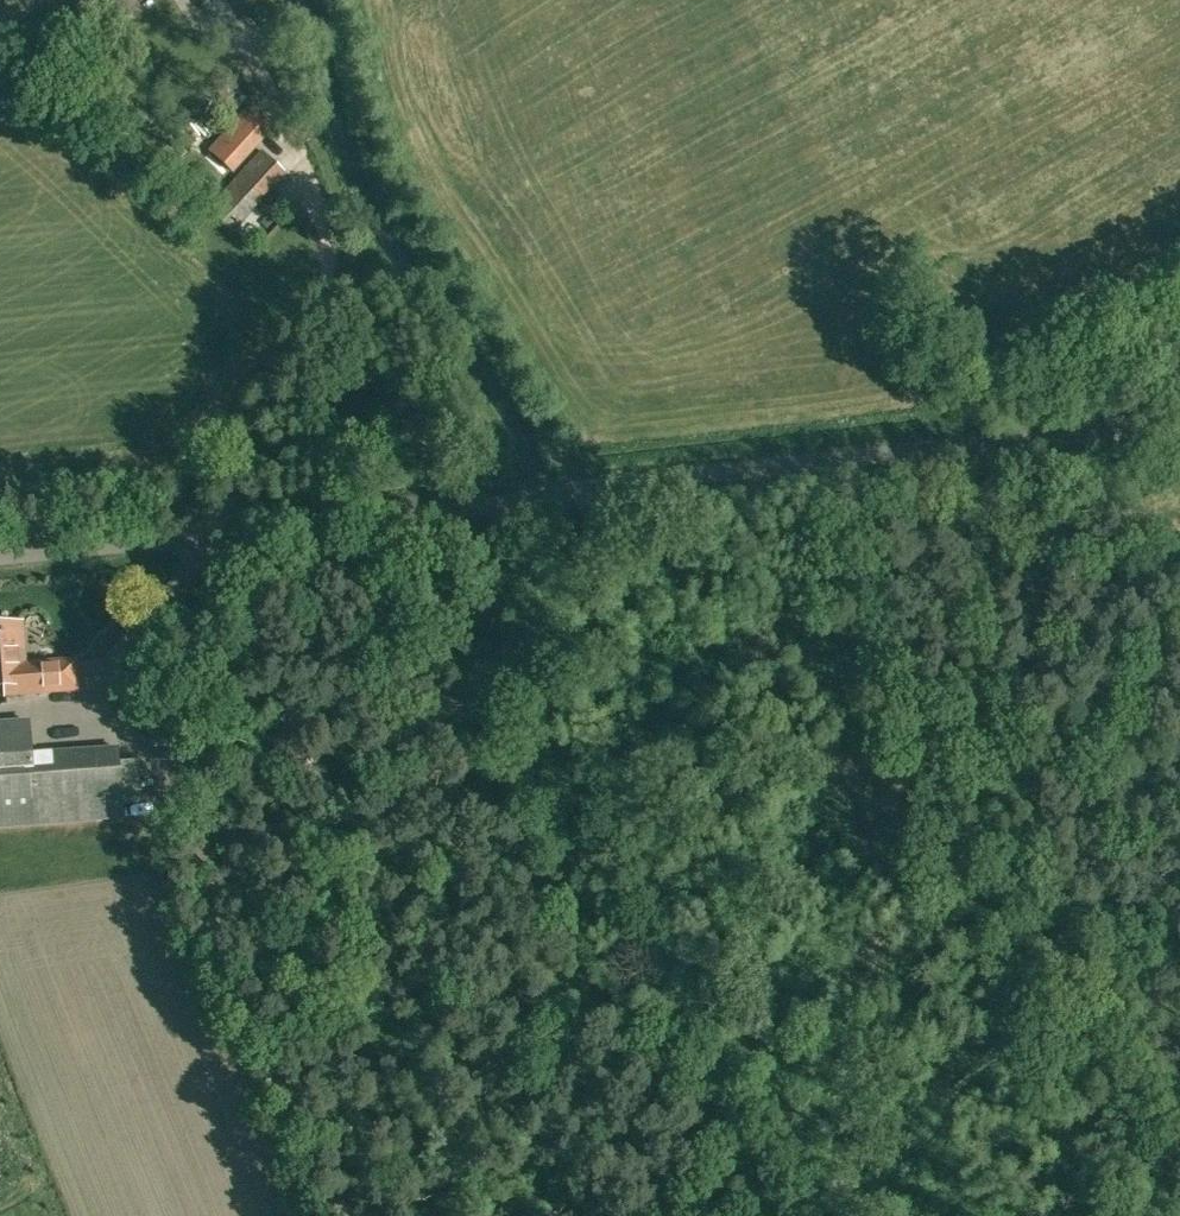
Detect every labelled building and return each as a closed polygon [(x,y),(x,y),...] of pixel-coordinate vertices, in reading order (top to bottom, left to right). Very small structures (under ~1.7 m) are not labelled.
[(95,31),(104,24),(95,11),(84,19),(95,31)] [(235,133),(215,156),(232,171),(252,148),(235,133)] [(231,231),(287,172),(262,150),(206,209),(231,231)] [(26,693),(76,689),(74,659),(24,663),(21,622),(0,624),(0,686),(4,686),(4,695),(26,693)] [(32,754),(29,718),(0,720),(0,826),(35,824),(123,817),(122,805),(142,804),(140,762),(119,763),(119,748),(94,750),(43,754),(32,754)]
